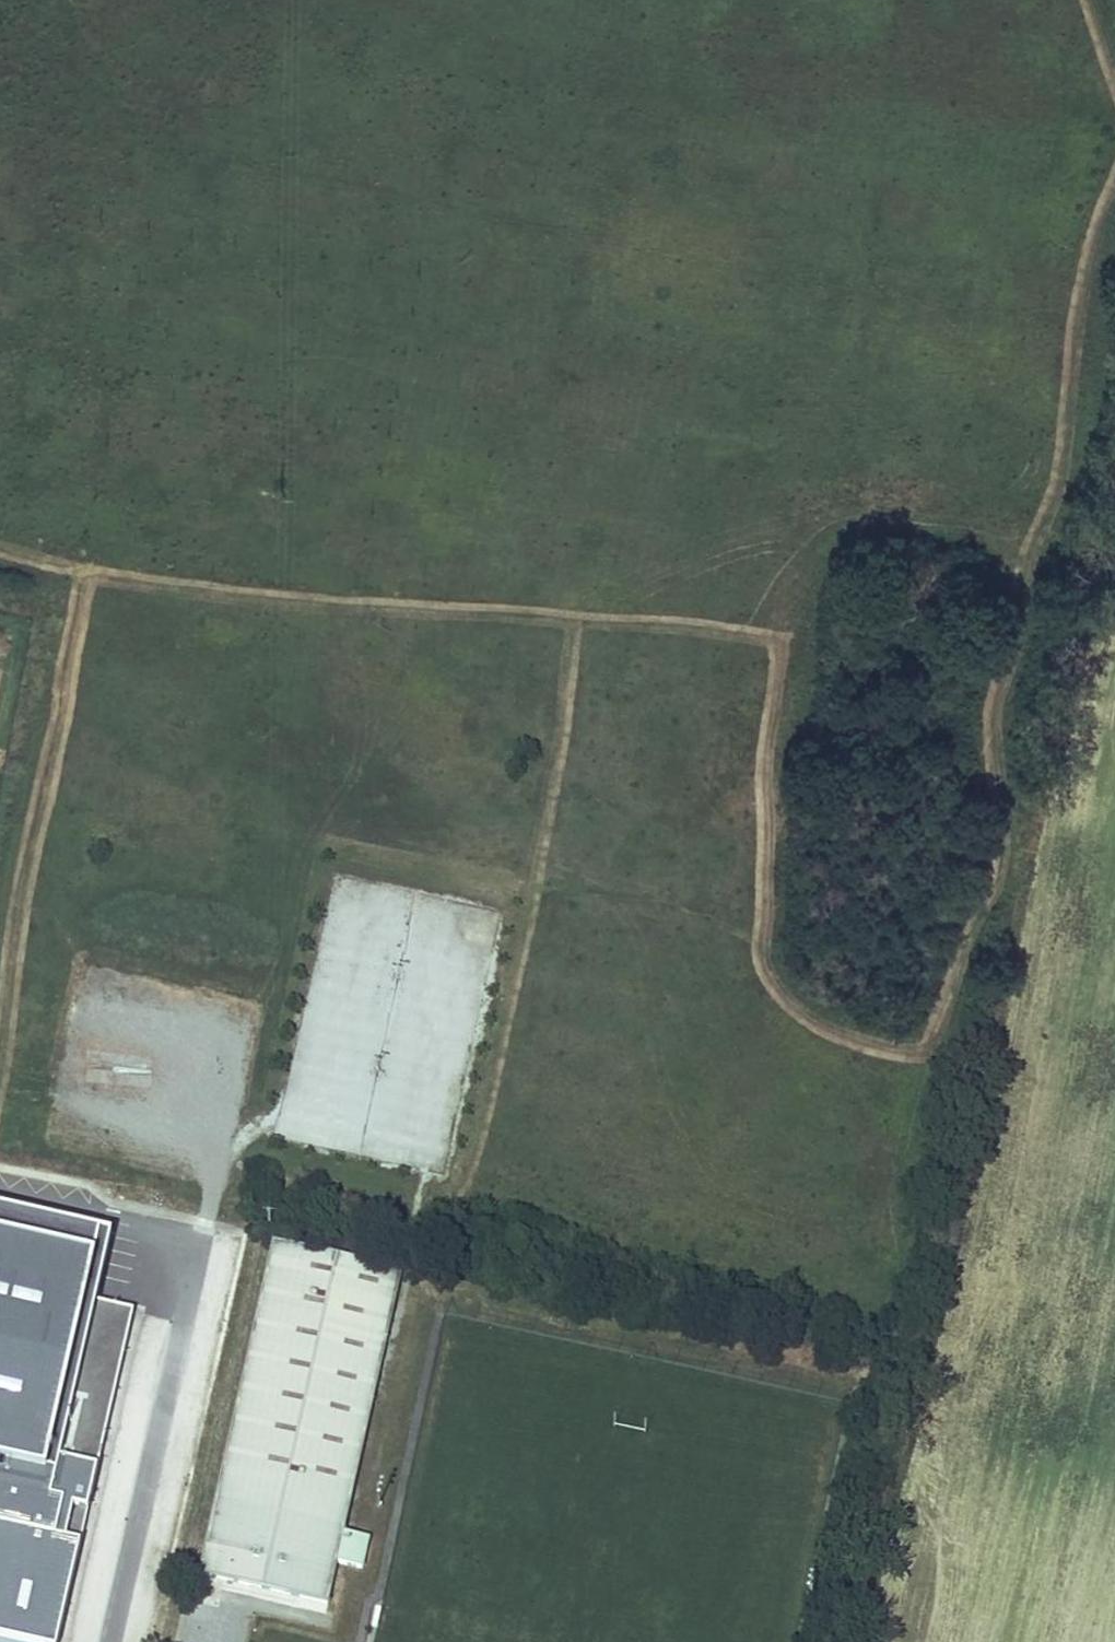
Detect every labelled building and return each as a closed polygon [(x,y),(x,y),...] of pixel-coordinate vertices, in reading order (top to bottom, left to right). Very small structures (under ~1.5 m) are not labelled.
[(0,1215),(0,1641),(6,1641),(39,1641),(77,1476),(114,1316),(93,1311),(96,1296),(109,1240),(0,1215)] [(400,1272),(272,1244),(199,1574),(327,1603),(336,1562),(361,1568),(368,1538),(342,1532),(400,1272)]
